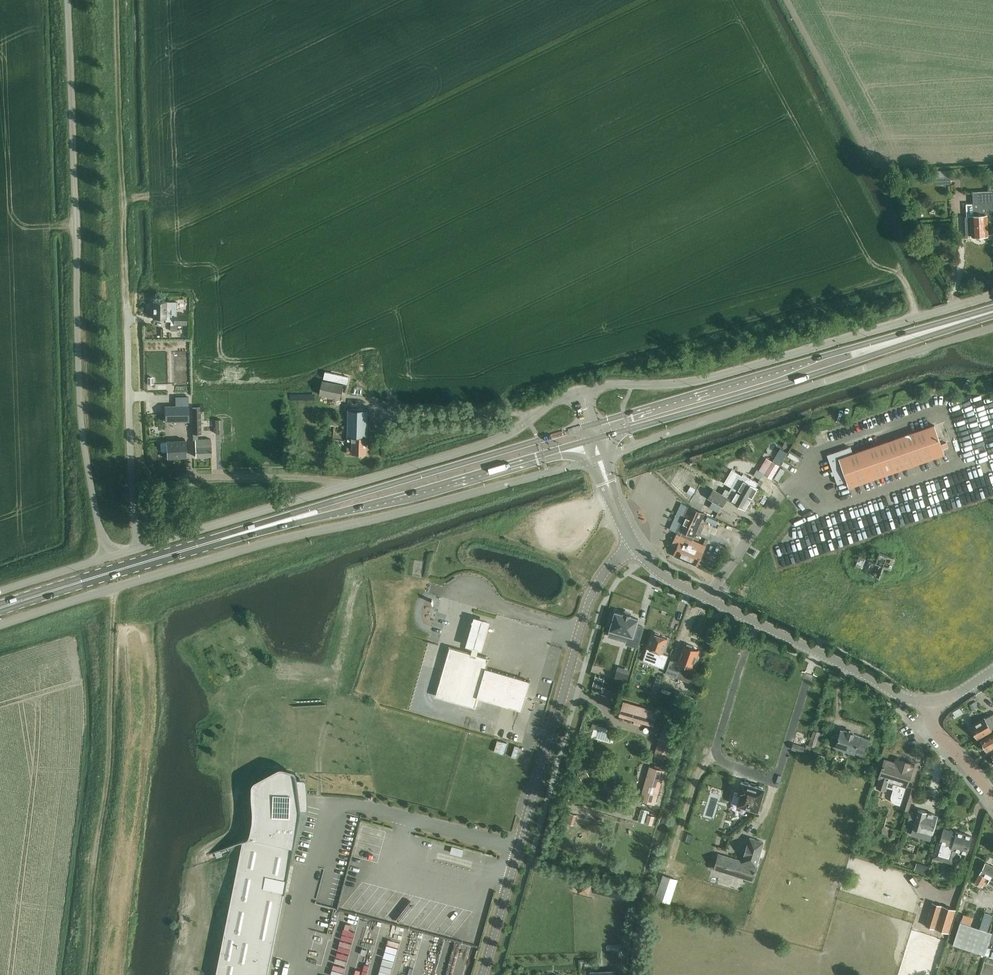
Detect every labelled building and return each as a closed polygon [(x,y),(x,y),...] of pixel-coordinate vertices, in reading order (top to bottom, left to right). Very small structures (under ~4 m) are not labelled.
[(935,177),(935,184),(950,183),(949,169),(935,170),(935,177)] [(965,217),(966,236),(989,235),(988,233),(988,213),(992,213),(992,191),(973,192),(974,203),(966,204),(966,217),(965,217)] [(176,302),(153,301),(152,318),(166,318),(166,321),(171,321),(171,324),(176,324),(186,324),(186,314),(176,314),(176,302)] [(320,393),(341,397),(343,384),(322,380),(320,393)] [(165,407),(165,421),(189,421),(188,397),(175,398),(176,407),(165,407)] [(348,408),(347,440),(352,440),(352,447),(347,447),(347,453),(352,453),(352,454),(367,454),(368,403),(350,403),(350,408),(348,408)] [(210,439),(197,440),(197,434),(201,434),(200,408),(192,408),(193,434),(193,440),(195,440),(195,457),(211,456),(210,439)] [(830,432),(825,419),(812,424),(817,437),(830,432)] [(946,442),(941,444),(934,425),(853,453),(850,446),(827,454),(833,470),(834,470),(836,474),(834,474),(837,484),(847,481),(849,487),(944,454),(943,449),(948,447),(946,442)] [(167,458),(186,456),(185,435),(166,436),(166,443),(162,443),(161,445),(161,451),(163,453),(167,453),(167,458)] [(987,450),(992,448),(992,437),(983,440),(987,450)] [(759,470),(772,478),(779,466),(766,458),(759,470)] [(774,478),(779,481),(786,471),(780,467),(774,478)] [(732,470),(724,483),(731,487),(751,497),(757,487),(756,486),(759,482),(743,473),(742,475),(732,470)] [(745,507),(751,497),(731,487),(729,490),(725,488),(722,494),(713,489),(708,496),(722,505),(727,497),(731,499),(745,508),(745,507)] [(688,560),(697,564),(706,545),(693,539),(694,536),(704,513),(689,506),(672,544),(677,546),(673,554),(682,558),(682,560),(687,562),(688,560)] [(883,565),(890,568),(894,558),(879,552),(875,561),(859,555),(855,566),(879,576),(883,565)] [(612,616),(609,624),(612,625),(610,629),(629,635),(626,644),(637,647),(643,626),(636,624),(638,619),(630,616),(630,615),(624,613),(624,614),(615,612),(614,616),(612,616)] [(465,647),(481,652),(489,623),(473,618),(465,647)] [(647,647),(643,660),(651,662),(651,663),(664,668),(668,655),(663,653),(668,638),(659,635),(659,633),(656,632),(655,633),(652,633),(647,647)] [(699,649),(692,647),(692,644),(687,643),(686,645),(684,644),(678,662),(670,659),(665,673),(691,682),(696,668),(693,667),(699,649)] [(513,708),(522,710),(530,680),(522,678),(486,668),(488,658),(450,647),(436,695),(475,707),(477,697),(513,708)] [(616,670),(614,679),(625,682),(628,673),(616,670)] [(974,697),(978,704),(982,701),(977,694),(974,697)] [(619,715),(654,725),(658,711),(623,700),(619,715)] [(989,716),(971,726),(977,738),(992,729),(992,714),(989,716)] [(654,755),(667,758),(674,732),(662,728),(654,755)] [(864,756),(870,738),(860,735),(841,729),(838,738),(832,736),(830,744),(835,746),(835,747),(864,756)] [(821,739),(824,740),(825,735),(819,733),(820,732),(813,730),(808,745),(817,748),(818,745),(819,745),(821,739)] [(795,737),(806,740),(808,735),(797,731),(795,737)] [(981,740),(987,750),(992,747),(992,733),(981,740)] [(496,746),(510,749),(512,737),(499,734),(496,746)] [(791,748),(802,751),(804,746),(793,742),(791,748)] [(902,760),(901,764),(885,759),(876,787),(886,790),(887,786),(893,788),(891,797),(891,798),(892,801),(893,802),(900,805),(899,807),(908,810),(911,800),(913,801),(917,789),(907,785),(914,764),(902,760)] [(641,800),(655,804),(664,770),(650,766),(641,800)] [(731,802),(758,810),(765,788),(742,781),(738,792),(735,791),(731,802)] [(250,833),(249,837),(246,839),(243,841),(207,854),(208,855),(242,843),(216,974),(267,974),(301,810),(300,804),(299,804),(299,797),(300,797),(298,785),(296,783),(294,783),(286,782),(279,783),(276,783),(265,785),(264,784),(257,788),(256,789),(255,799),(260,800),(256,819),(255,819),(253,833),(250,833)] [(637,813),(645,815),(649,804),(641,801),(637,813)] [(930,838),(937,814),(926,811),(927,810),(918,808),(917,812),(911,810),(907,822),(914,824),(913,827),(925,830),(923,836),(924,838),(929,839),(930,838)] [(645,823),(652,825),(655,816),(648,815),(645,823)] [(379,855),(387,822),(364,816),(355,849),(379,855)] [(956,848),(967,852),(972,836),(944,827),(940,841),(938,841),(933,856),(952,861),(956,848)] [(757,865),(756,865),(763,841),(750,837),(748,844),(747,844),(744,854),(742,861),(718,854),(715,866),(713,865),(712,868),(753,880),(757,865)] [(463,849),(452,847),(451,852),(462,855),(463,849)] [(992,886),(992,866),(985,862),(974,882),(981,886),(985,879),(988,881),(987,883),(992,886)] [(654,898),(669,903),(677,881),(663,875),(654,898)] [(584,888),(592,888),(592,878),(584,877),(584,888)] [(925,924),(948,932),(955,909),(932,902),(925,924)] [(960,922),(952,944),(985,955),(989,942),(992,932),(960,922)] [(314,957),(327,959),(328,946),(316,944),(314,957)]
